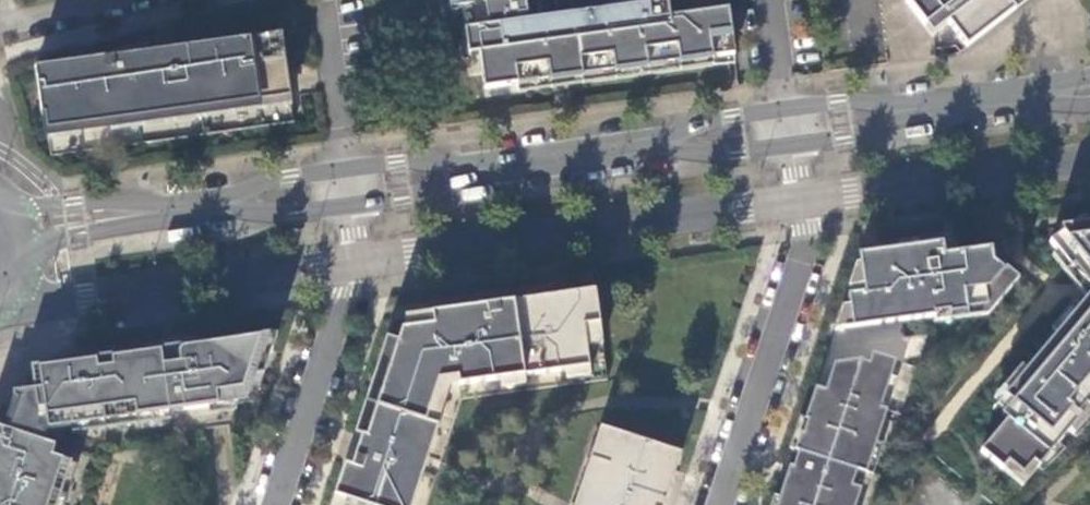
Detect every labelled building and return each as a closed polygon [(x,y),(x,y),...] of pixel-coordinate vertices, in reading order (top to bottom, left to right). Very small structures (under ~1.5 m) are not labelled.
[(450,9),(462,8),(473,6),(476,29),(465,31),(468,56),(479,55),(484,90),(734,56),(728,11),(669,19),(667,3),(528,22),(525,0),(512,0),(506,1),(506,0),(449,0),(450,9)] [(906,2),(932,36),(948,24),(967,49),(1030,0),(909,0),(906,2)] [(462,8),(465,31),(476,29),(473,6),(462,8)] [(47,133),(290,99),(282,36),(35,70),(41,117),(45,117),(47,133)] [(1061,228),(1062,233),(1050,243),(1072,271),(1074,269),(1089,290),(1089,224),(1061,228)] [(942,244),(858,256),(859,266),(855,267),(847,291),(863,289),(864,295),(848,298),(849,307),(841,308),(833,333),(852,330),(933,319),(934,324),(987,317),(1018,281),(999,264),(997,267),(993,263),(991,250),(944,257),(942,244)] [(441,381),(457,379),(458,387),(589,369),(584,328),(600,325),(595,292),(432,314),(434,326),(402,331),(387,376),(376,372),(366,404),(377,407),(367,438),(362,437),(352,467),(345,465),(335,498),(346,502),(345,504),(413,504),(439,428),(427,424),(441,381)] [(1004,399),(1012,405),(1002,417),(1007,422),(981,454),(1002,472),(1008,466),(1023,478),(1033,466),(1039,470),(1089,409),(1089,297),(1004,399)] [(263,377),(277,336),(270,337),(184,349),(180,351),(177,356),(179,367),(184,366),(185,376),(196,375),(197,384),(173,387),(173,385),(172,385),(172,388),(180,387),(183,413),(212,409),(238,405),(247,380),(263,377)] [(47,431),(169,414),(161,352),(39,369),(41,391),(34,392),(36,410),(31,413),(29,419),(32,425),(36,426),(40,426),(46,423),(47,431)] [(916,370),(871,356),(868,365),(861,363),(862,361),(834,365),(825,392),(815,389),(804,421),(808,422),(803,436),(799,435),(794,452),(799,454),(794,468),(789,466),(776,504),(872,504),(916,370)] [(71,465),(51,459),(55,448),(4,432),(6,424),(0,422),(0,504),(58,504),(71,465)] [(682,454),(603,426),(577,504),(665,504),(682,454)]
